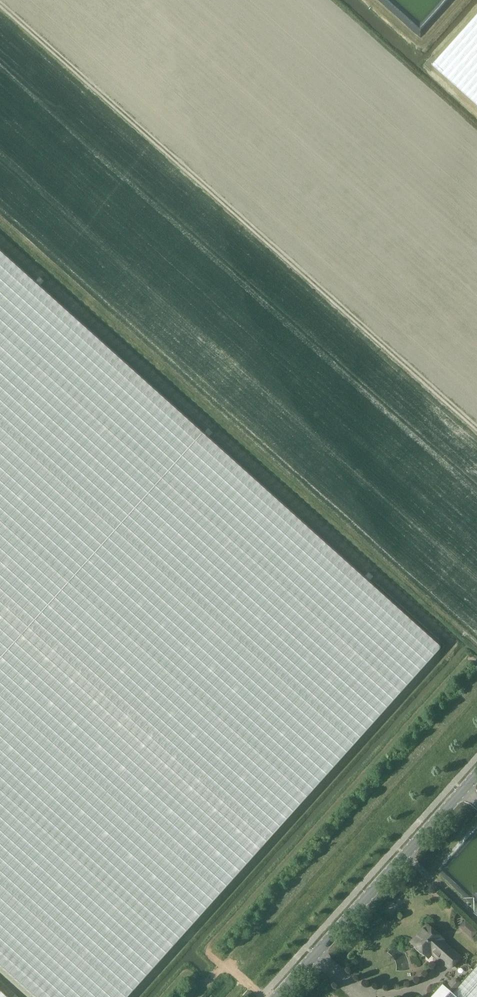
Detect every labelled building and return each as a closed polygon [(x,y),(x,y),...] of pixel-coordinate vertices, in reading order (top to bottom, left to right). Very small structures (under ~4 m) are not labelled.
[(432,65),(476,105),(476,15),(432,65)] [(0,250),(0,973),(27,996),(127,996),(442,646),(0,250)] [(476,933),(476,929),(467,918),(460,925),(472,938),(476,933)] [(430,958),(434,954),(450,968),(460,957),(445,943),(446,942),(427,925),(420,934),(421,935),(414,944),(430,958)] [(453,993),(449,996),(476,996),(476,966),(453,993)] [(453,993),(443,984),(431,996),(449,996),(453,993)]
